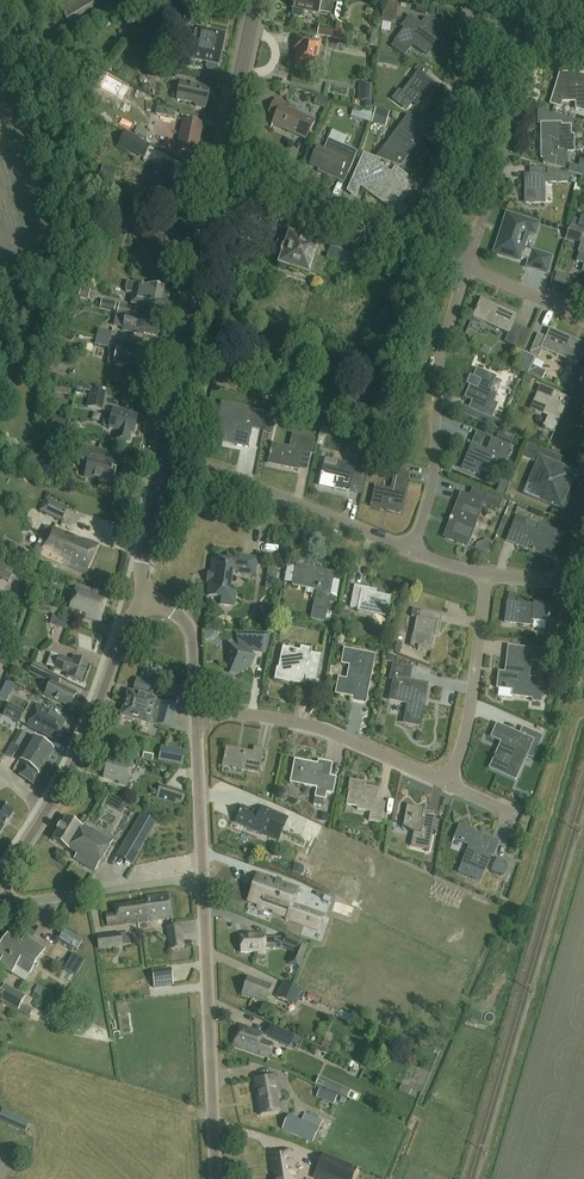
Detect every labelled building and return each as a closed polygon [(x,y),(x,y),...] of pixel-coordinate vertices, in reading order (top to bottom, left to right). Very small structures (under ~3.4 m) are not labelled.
[(57,5),(69,25),(96,9),(91,0),(65,0),(57,5)] [(293,8),(295,9),(294,14),(295,16),(301,17),(303,16),(304,11),(319,14),(320,11),(332,13),(334,1),(329,0),(295,0),(293,8)] [(421,25),(410,17),(402,27),(404,29),(395,42),(396,42),(392,46),(404,56),(413,45),(424,53),(441,30),(440,30),(441,23),(425,20),(421,25)] [(341,25),(333,23),(332,29),(319,26),(317,35),(341,40),(343,31),(340,30),(341,25)] [(205,31),(179,25),(177,34),(194,38),(190,58),(199,60),(199,61),(207,63),(206,68),(208,70),(215,71),(217,70),(218,65),(219,65),(225,34),(205,30),(205,31)] [(321,42),(298,37),(296,45),(299,45),(298,47),(299,47),(296,62),(316,67),(321,42)] [(384,66),(402,68),(402,59),(385,58),(384,66)] [(430,71),(419,64),(415,70),(419,73),(403,94),(418,105),(430,88),(425,85),(429,80),(425,77),(430,71)] [(175,70),(157,66),(154,78),(173,82),(175,70)] [(108,70),(101,84),(123,96),(130,82),(108,70)] [(576,74),(560,74),(551,104),(560,107),(562,101),(574,101),(575,110),(583,113),(583,77),(576,74)] [(211,88),(181,82),(178,100),(196,103),(196,105),(197,107),(205,109),(206,108),(207,106),(211,88)] [(373,86),(362,84),(359,102),(365,103),(365,108),(373,110),(373,104),(371,103),(373,86)] [(275,99),(269,112),(276,115),(272,124),(306,139),(315,121),(295,112),(297,109),(275,99)] [(176,111),(153,106),(151,113),(174,118),(176,111)] [(379,107),(375,123),(388,127),(393,111),(379,107)] [(356,114),(356,122),(373,122),(374,114),(356,114)] [(384,147),(397,157),(401,152),(407,157),(420,140),(418,138),(430,123),(408,117),(386,147),(385,146),(384,147)] [(202,125),(183,121),(177,152),(196,156),(202,125)] [(562,125),(562,124),(542,125),(542,152),(551,152),(552,166),(567,166),(567,151),(568,151),(568,139),(571,139),(571,125),(562,125)] [(151,146),(125,132),(118,146),(144,159),(151,146)] [(343,146),(328,140),(324,149),(318,147),(310,165),(339,177),(343,167),(350,170),(356,154),(342,148),(343,146)] [(378,196),(377,197),(391,208),(408,186),(403,182),(407,177),(396,168),(392,175),(380,166),(361,158),(353,179),(375,195),(376,194),(378,196)] [(173,166),(155,162),(150,184),(160,186),(157,200),(173,204),(174,201),(183,203),(184,197),(187,195),(185,193),(187,185),(177,183),(177,180),(170,179),(173,166)] [(116,169),(102,167),(100,180),(113,183),(116,169)] [(571,167),(570,176),(583,177),(583,168),(571,167)] [(547,168),(529,168),(529,175),(528,175),(528,181),(526,181),(526,202),(545,202),(545,176),(547,176),(547,168)] [(551,258),(523,248),(528,233),(535,235),(539,224),(507,214),(494,252),(519,260),(520,257),(529,260),(527,267),(546,273),(551,258)] [(569,227),(565,238),(581,244),(583,236),(583,232),(569,227)] [(332,244),(307,235),(305,241),(291,236),(287,246),(285,245),(283,247),(281,251),(282,254),(284,255),(280,266),(309,276),(313,265),(324,270),(328,258),(349,266),(354,251),(360,253),(364,244),(349,239),(346,248),(332,243),(332,244)] [(135,284),(129,283),(127,284),(125,291),(127,293),(133,294),(131,304),(141,306),(163,311),(164,302),(161,301),(164,288),(148,285),(148,286),(135,283),(135,284)] [(130,307),(102,300),(100,308),(128,315),(130,307)] [(495,306),(480,300),(473,316),(509,332),(506,340),(514,344),(522,326),(514,323),(518,314),(496,304),(495,306)] [(160,322),(126,315),(123,330),(144,334),(145,333),(157,336),(160,322)] [(479,334),(482,327),(474,324),(471,331),(479,334)] [(551,328),(547,337),(539,334),(531,352),(539,355),(543,347),(579,364),(583,352),(583,346),(572,341),(573,339),(551,328)] [(97,337),(111,340),(112,333),(98,330),(97,337)] [(109,348),(111,340),(97,337),(95,345),(109,348)] [(152,356),(118,348),(115,362),(132,366),(132,369),(132,371),(134,372),(136,373),(138,372),(139,371),(139,368),(149,370),(149,369),(151,368),(152,363),(151,361),(152,356)] [(534,359),(523,354),(516,369),(541,381),(545,373),(531,366),(534,359)] [(579,368),(580,364),(568,360),(566,364),(579,368)] [(496,377),(477,370),(477,371),(479,371),(474,384),(472,384),(466,398),(473,401),(467,417),(498,429),(501,422),(492,418),(498,404),(493,402),(497,394),(490,391),(496,377)] [(71,386),(59,385),(58,394),(70,396),(71,386)] [(90,393),(87,408),(104,411),(107,394),(91,390),(91,389),(77,385),(75,394),(84,396),(85,391),(90,393)] [(571,398),(541,386),(531,409),(549,416),(544,428),(555,432),(566,405),(568,406),(571,398)] [(122,411),(113,409),(111,419),(106,417),(104,418),(102,425),(104,427),(109,428),(109,429),(118,431),(116,440),(129,442),(131,434),(134,435),(138,417),(122,414),(122,411)] [(264,415),(248,412),(247,420),(237,418),(236,423),(219,420),(215,439),(238,444),(238,446),(248,448),(252,428),(261,430),(264,415)] [(53,417),(50,431),(64,433),(67,420),(53,417)] [(80,426),(70,424),(68,434),(77,436),(80,426)] [(316,440),(301,437),(298,449),(274,444),(270,463),(284,466),(284,468),(299,471),(303,452),(313,454),(316,440)] [(512,447),(493,439),(487,452),(472,445),(463,468),(473,473),(477,463),(501,474),(512,447)] [(527,445),(522,457),(534,462),(539,450),(527,445)] [(99,452),(82,448),(79,462),(89,464),(86,477),(111,483),(115,463),(97,459),(99,452)] [(365,463),(352,460),(351,464),(341,462),(340,469),(325,466),(323,475),(322,474),(322,476),(323,476),(321,485),(335,488),(335,489),(350,492),(354,475),(362,477),(365,463)] [(548,502),(565,509),(568,501),(565,500),(571,485),(567,484),(573,471),(552,462),(541,489),(552,493),(548,502)] [(408,480),(395,478),(392,491),(376,487),(372,506),(387,509),(387,511),(402,514),(408,480)] [(504,501),(472,489),(470,496),(461,493),(451,518),(450,518),(449,521),(452,522),(446,539),(468,547),(484,504),(501,510),(504,501)] [(69,509),(46,498),(40,511),(62,522),(69,509)] [(564,535),(517,516),(507,542),(535,553),(535,551),(552,557),(557,544),(560,545),(564,535)] [(86,541),(54,527),(46,543),(41,554),(87,573),(100,544),(87,538),(86,541)] [(258,559),(228,555),(227,561),(213,560),(209,596),(222,598),(221,605),(234,606),(236,593),(230,592),(233,570),(239,571),(239,573),(256,576),(258,559)] [(0,563),(0,579),(8,583),(14,570),(0,563)] [(335,573),(297,566),(294,585),(318,590),(312,622),(323,625),(323,622),(325,623),(330,594),(337,596),(339,581),(333,580),(335,573)] [(88,589),(77,585),(70,608),(87,613),(86,616),(101,621),(110,594),(89,587),(88,589)] [(372,589),(355,586),(351,607),(358,609),(358,612),(373,615),(374,612),(388,615),(392,598),(371,593),(372,589)] [(64,610),(40,601),(37,609),(51,614),(47,626),(52,628),(56,616),(61,618),(64,610)] [(534,605),(508,602),(506,623),(533,626),(533,621),(549,623),(549,619),(551,619),(551,616),(549,616),(551,605),(534,603),(534,605)] [(443,614),(413,608),(411,616),(417,617),(413,633),(417,633),(414,647),(431,651),(436,630),(439,631),(443,614)] [(223,645),(223,631),(208,632),(208,645),(223,645)] [(270,634),(239,631),(239,643),(224,652),(225,666),(240,673),(252,666),(251,653),(263,656),(270,634)] [(312,651),(284,645),(279,669),(278,669),(275,680),(305,686),(306,682),(315,684),(320,657),(311,655),(312,651)] [(542,651),(509,647),(506,674),(499,673),(497,689),(513,691),(512,696),(533,698),(532,702),(541,703),(542,695),(536,694),(538,679),(529,678),(531,661),(540,662),(542,651)] [(358,652),(344,649),(341,664),(350,665),(347,680),(339,678),(336,693),(353,697),(352,701),(365,704),(374,659),(358,656),(358,652)] [(73,662),(52,654),(47,666),(69,674),(67,678),(82,683),(89,663),(75,658),(73,662)] [(61,678),(34,664),(29,673),(50,684),(45,694),(71,707),(77,694),(58,684),(61,678)] [(413,669),(393,665),(391,679),(395,680),(391,700),(410,704),(406,723),(419,726),(427,685),(410,682),(413,669)] [(125,702),(174,717),(177,706),(163,702),(163,703),(156,701),(157,700),(151,698),(156,684),(137,679),(134,689),(135,689),(134,693),(128,691),(125,702)] [(22,703),(27,692),(10,684),(5,695),(22,703)] [(174,717),(125,702),(121,717),(149,725),(151,720),(158,723),(157,725),(170,729),(174,717)] [(56,741),(62,732),(33,716),(33,717),(9,704),(4,714),(20,723),(21,722),(28,726),(56,741)] [(33,716),(62,732),(67,722),(57,717),(58,716),(38,706),(33,716)] [(520,735),(497,725),(492,737),(502,741),(490,768),(505,774),(516,748),(526,752),(525,754),(531,757),(540,736),(522,728),(520,735)] [(26,734),(19,731),(12,743),(19,747),(26,734)] [(54,751),(31,738),(18,760),(26,765),(20,776),(33,786),(54,751)] [(254,753),(227,748),(223,766),(260,773),(264,751),(255,749),(254,753)] [(162,763),(163,758),(147,753),(145,759),(162,763)] [(120,762),(108,759),(103,777),(119,782),(119,783),(128,786),(134,764),(120,760),(120,762)] [(315,764),(294,760),(290,783),(316,788),(315,798),(325,800),(333,763),(320,760),(319,764),(315,763),(315,764)] [(366,784),(351,781),(347,805),(358,807),(357,809),(370,812),(368,821),(382,823),(385,803),(377,802),(380,789),(366,786),(366,784)] [(179,791),(161,784),(156,798),(174,805),(179,791)] [(124,820),(132,806),(114,797),(107,811),(124,820)] [(13,813),(0,804),(0,833),(13,813)] [(424,808),(407,805),(403,824),(415,826),(411,846),(429,850),(436,815),(423,812),(424,808)] [(263,807),(263,808),(260,814),(243,807),(235,823),(236,823),(237,822),(245,825),(244,827),(260,833),(278,842),(281,834),(288,818),(263,807)] [(156,824),(142,816),(118,856),(133,865),(156,824)] [(82,828),(66,819),(53,840),(77,854),(74,859),(95,871),(113,841),(84,824),(82,828)] [(475,833),(459,826),(454,839),(469,846),(461,863),(484,873),(491,856),(492,857),(499,842),(475,832),(475,833)] [(497,875),(503,862),(496,859),(490,872),(497,875)] [(508,864),(503,862),(497,875),(502,877),(508,864)] [(258,875),(248,901),(258,905),(257,907),(264,909),(264,907),(274,911),(273,912),(287,917),(286,919),(311,928),(316,913),(293,905),(298,889),(258,875)] [(137,904),(139,922),(163,919),(173,917),(170,894),(147,897),(148,902),(137,904)] [(335,902),(332,911),(350,918),(354,908),(335,902)] [(139,922),(137,904),(115,907),(116,914),(106,916),(107,926),(139,922)] [(184,948),(181,925),(167,927),(170,950),(184,948)] [(291,964),(302,968),(315,936),(297,929),(291,942),(287,941),(285,947),(296,951),(291,964)] [(83,941),(65,931),(59,941),(77,951),(83,941)] [(266,954),(265,934),(255,935),(255,936),(241,937),(241,953),(258,952),(259,954),(266,954)] [(282,944),(282,934),(268,934),(268,944),(282,944)] [(8,935),(0,948),(0,957),(2,958),(0,962),(0,966),(12,974),(16,967),(29,975),(45,949),(25,937),(21,943),(8,935)] [(100,943),(101,950),(125,949),(124,942),(100,943)] [(85,961),(73,954),(63,971),(75,978),(85,961)] [(175,987),(174,967),(154,969),(155,988),(175,987)] [(272,986),(249,978),(243,995),(266,1003),(272,986)] [(303,991),(283,983),(276,998),(296,1007),(303,991)] [(5,985),(0,993),(0,1000),(19,1010),(26,997),(5,985)] [(44,989),(38,986),(34,994),(40,997),(44,989)] [(321,999),(309,993),(306,999),(319,1005),(321,999)] [(342,1008),(323,999),(320,1004),(339,1014),(342,1008)] [(117,1005),(119,1018),(127,1017),(126,1004),(117,1005)] [(25,1007),(22,1006),(19,1010),(30,1016),(33,1011),(25,1007)] [(295,1036),(271,1024),(265,1036),(289,1048),(295,1036)] [(264,1033),(240,1025),(233,1045),(251,1051),(270,1057),(274,1043),(262,1039),(264,1033)] [(280,1112),(275,1076),(256,1079),(261,1115),(280,1112)] [(3,1111),(0,1119),(0,1121),(26,1133),(31,1123),(3,1111)] [(306,1122),(290,1117),(285,1132),(306,1139),(308,1135),(319,1138),(325,1121),(308,1116),(306,1122)] [(292,1150),(270,1152),(273,1174),(274,1173),(275,1178),(296,1178),(292,1150)] [(323,1154),(316,1171),(336,1178),(353,1178),(357,1168),(323,1154)]
